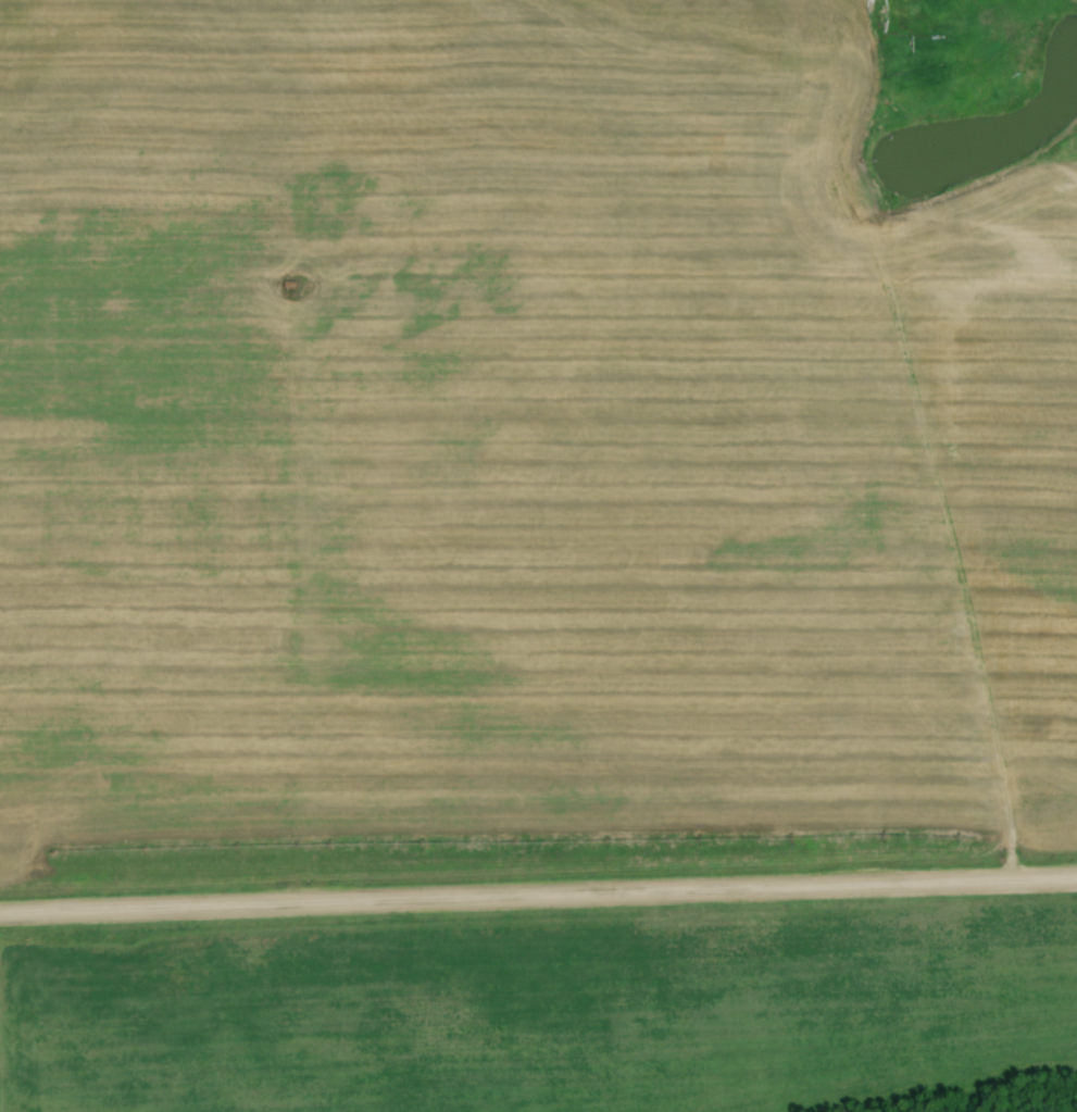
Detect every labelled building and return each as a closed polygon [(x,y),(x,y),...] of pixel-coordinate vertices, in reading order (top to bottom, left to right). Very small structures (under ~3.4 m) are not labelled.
[(905,46),(882,46),(882,54),(905,54),(905,46)]
